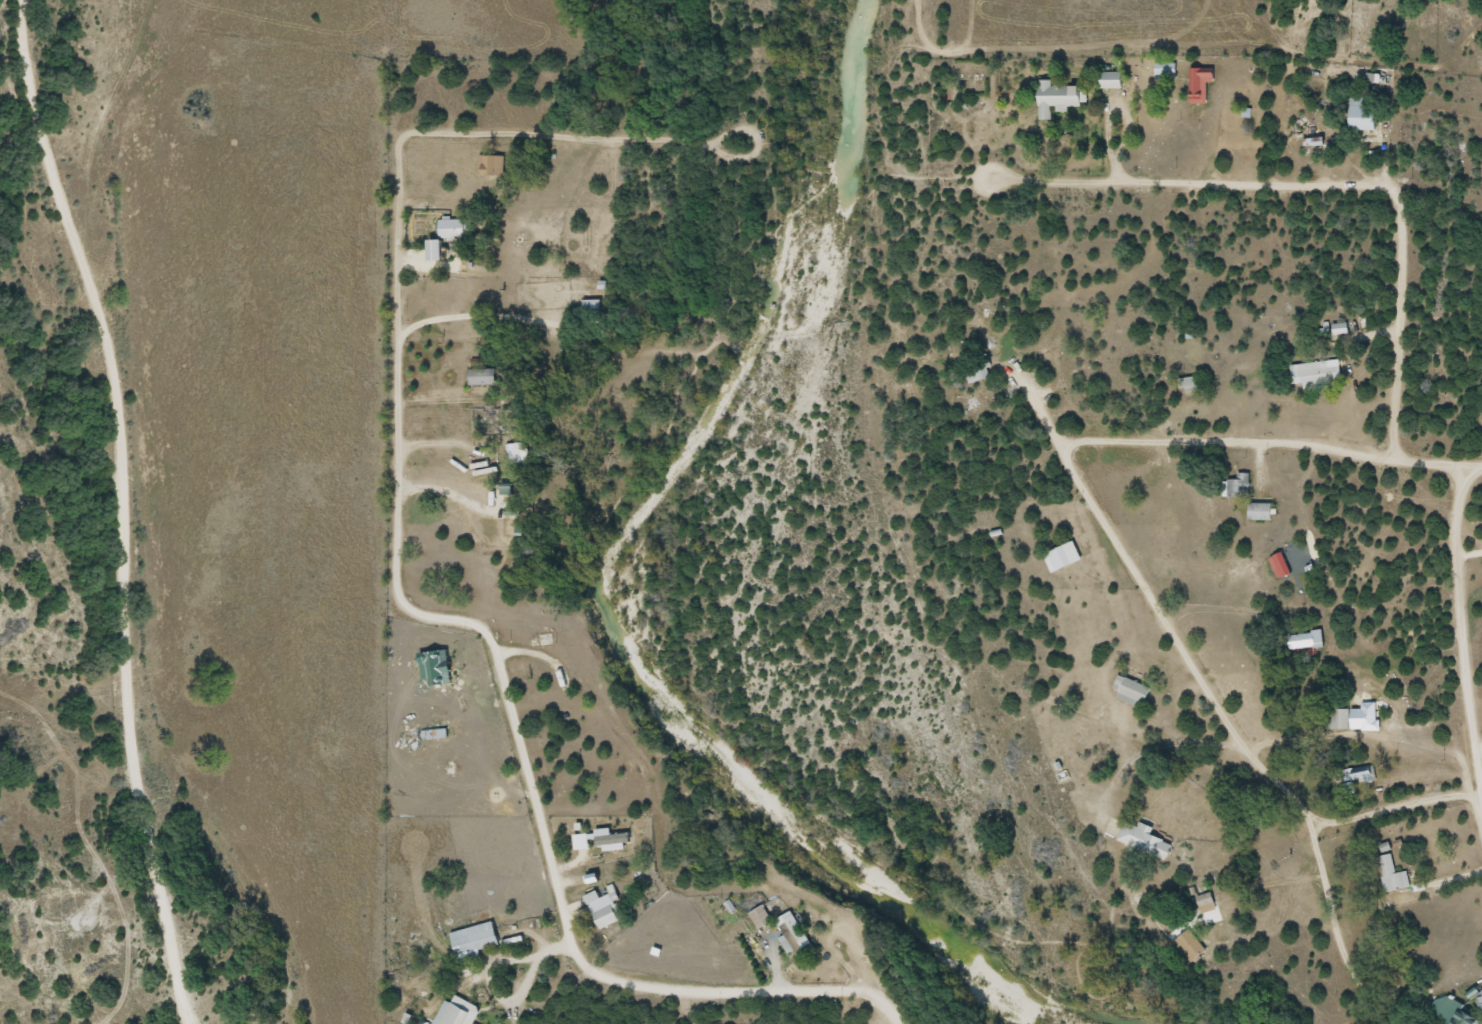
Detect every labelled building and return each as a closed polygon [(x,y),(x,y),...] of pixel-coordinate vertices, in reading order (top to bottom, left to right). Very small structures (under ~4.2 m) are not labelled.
[(1176,63),(1155,63),(1155,78),(1176,78),(1176,63)] [(1214,81),(1214,68),(1191,68),(1191,104),(1207,104),(1207,81),(1214,81)] [(1102,89),(1123,89),(1123,72),(1102,72),(1102,89)] [(1052,119),(1052,105),(1081,106),(1081,86),(1052,86),(1052,80),(1040,80),(1039,119),(1052,119)] [(1366,97),(1351,97),(1350,130),(1376,130),(1376,105),(1366,105),(1366,97)] [(505,176),(505,156),(479,155),(478,176),(505,176)] [(439,219),(439,238),(470,238),(470,219),(439,219)] [(429,240),(429,262),(443,262),(443,240),(429,240)] [(602,300),(584,300),(584,319),(602,319),(602,300)] [(1332,333),(1348,333),(1348,322),(1332,323),(1332,333)] [(1289,364),(1291,383),(1303,382),(1304,388),(1320,387),(1320,380),(1340,378),(1339,366),(1327,366),(1327,361),(1289,364)] [(497,369),(470,369),(470,385),(497,385),(497,369)] [(1199,391),(1199,377),(1180,377),(1180,391),(1199,391)] [(530,462),(527,441),(507,444),(510,464),(530,462)] [(1225,478),(1225,496),(1249,496),(1249,472),(1235,472),(1235,478),(1225,478)] [(1249,519),(1272,519),(1272,502),(1249,502),(1249,519)] [(1082,561),(1076,542),(1043,552),(1050,571),(1082,561)] [(1324,645),(1322,629),(1293,632),(1295,649),(1324,645)] [(1111,686),(1119,693),(1138,709),(1150,693),(1123,671),(1111,686)] [(1332,728),(1349,728),(1349,716),(1376,716),(1376,701),(1363,701),(1363,707),(1332,708),(1332,728)] [(1350,767),(1352,784),(1376,781),(1374,764),(1350,767)] [(1117,840),(1166,861),(1174,843),(1147,832),(1150,826),(1139,821),(1138,825),(1126,819),(1117,840)] [(1385,893),(1411,886),(1407,871),(1397,873),(1392,853),(1375,857),(1385,893)] [(1216,908),(1210,891),(1195,897),(1201,914),(1216,908)] [(593,914),(600,929),(624,918),(617,902),(593,914)] [(750,914),(760,929),(773,921),(763,905),(750,914)] [(815,951),(804,930),(808,928),(801,916),(795,920),(791,913),(778,920),(787,936),(781,939),(789,953),(795,949),(800,959),(815,951)] [(499,944),(494,921),(451,932),(456,955),(499,944)] [(1207,950),(1190,929),(1172,943),(1189,965),(1207,950)] [(433,1023),(473,1023),(481,1008),(456,994),(451,1003),(445,1000),(433,1023)] [(1480,1020),(1462,1009),(1452,1023),(1478,1023),(1480,1020)]
